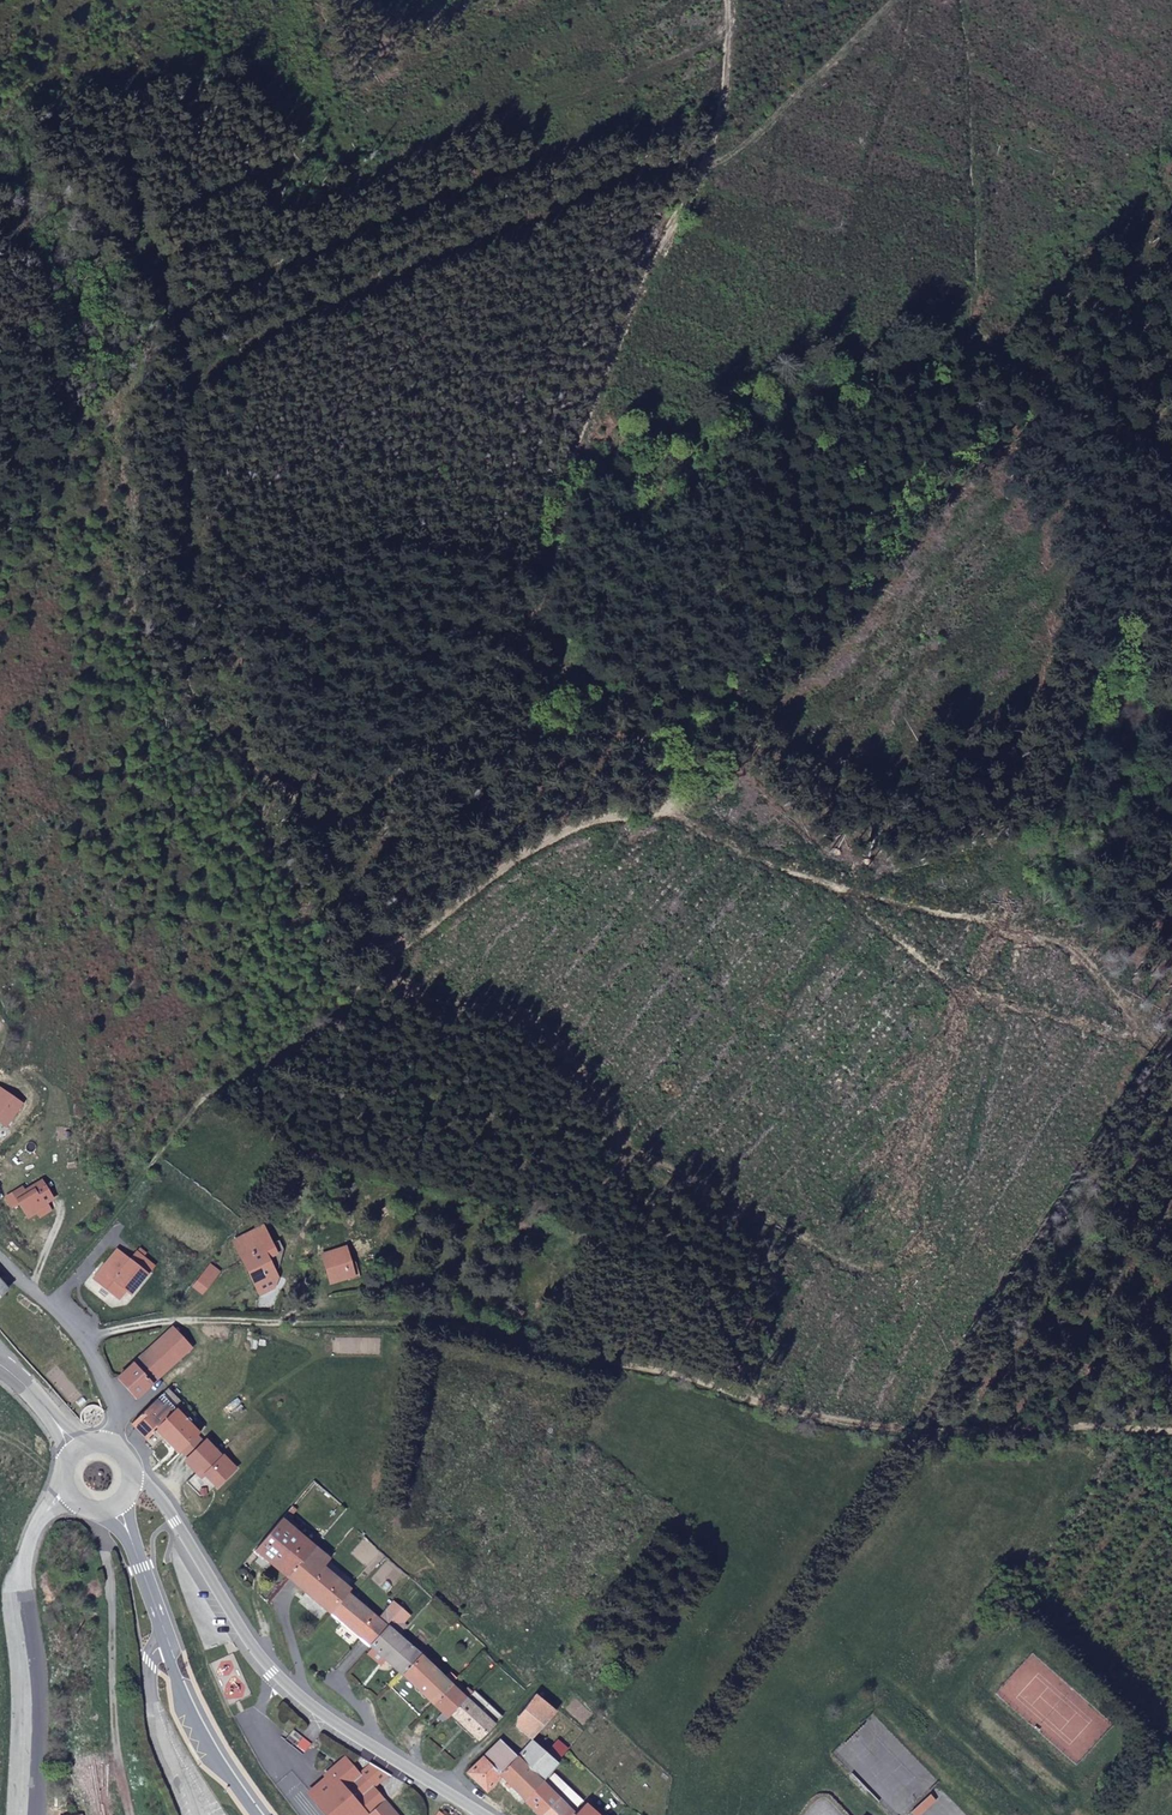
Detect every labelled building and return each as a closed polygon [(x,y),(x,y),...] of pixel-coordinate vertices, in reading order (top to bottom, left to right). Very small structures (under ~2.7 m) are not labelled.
[(26,1179),(9,1190),(12,1195),(19,1190),(22,1192),(30,1186),(26,1179)] [(12,1195),(9,1190),(1,1196),(17,1219),(25,1213),(23,1211),(34,1203),(35,1204),(40,1199),(30,1186),(22,1192),(19,1190),(12,1195)] [(23,1211),(25,1213),(29,1219),(40,1211),(35,1204),(34,1203),(23,1211)] [(282,1254),(278,1245),(262,1254),(253,1236),(233,1247),(262,1297),(273,1293),(275,1285),(264,1264),(282,1254)] [(125,1262),(112,1252),(90,1281),(116,1301),(123,1292),(127,1296),(149,1267),(131,1254),(125,1262)] [(349,1271),(347,1259),(323,1263),(328,1292),(347,1289),(344,1272),(349,1271)] [(210,1269),(194,1291),(203,1298),(219,1277),(210,1269)] [(117,1377),(136,1398),(192,1350),(174,1330),(117,1377)] [(169,1389),(158,1400),(164,1407),(167,1404),(176,1412),(178,1410),(184,1404),(169,1389)] [(158,1400),(131,1425),(146,1441),(176,1412),(167,1404),(164,1407),(158,1400)] [(176,1412),(146,1441),(154,1451),(165,1440),(179,1455),(181,1453),(198,1436),(199,1434),(190,1424),(192,1422),(189,1419),(187,1420),(178,1410),(176,1412)] [(220,1486),(237,1466),(224,1455),(222,1457),(218,1454),(219,1452),(206,1441),(205,1442),(198,1436),(181,1453),(189,1460),(186,1462),(199,1474),(205,1467),(209,1471),(207,1474),(220,1486)] [(154,1451),(146,1441),(144,1443),(152,1453),(154,1451)] [(302,1504),(297,1500),(287,1511),(292,1515),(302,1504)] [(289,1578),(315,1547),(282,1519),(255,1549),(289,1578)] [(330,1613),(350,1588),(325,1567),(330,1560),(315,1547),(289,1578),(301,1588),(330,1613)] [(348,1593),(350,1588),(330,1613),(371,1647),(389,1629),(379,1621),(348,1593)] [(394,1603),(379,1621),(389,1629),(400,1639),(407,1629),(404,1626),(410,1617),(394,1603)] [(455,1618),(450,1613),(445,1618),(450,1623),(455,1618)] [(389,1629),(371,1647),(376,1653),(387,1661),(403,1675),(420,1657),(400,1639),(389,1629)] [(382,1667),(387,1661),(376,1653),(372,1659),(382,1667)] [(434,1703),(451,1685),(420,1657),(403,1675),(434,1703)] [(462,1694),(451,1685),(434,1703),(443,1712),(449,1717),(451,1714),(472,1692),(469,1689),(462,1694)] [(472,1692),(501,1718),(502,1716),(474,1691),(472,1692)] [(477,1739),(480,1741),(501,1718),(472,1692),(451,1714),(477,1739)] [(534,1742),(558,1714),(539,1696),(519,1718),(518,1727),(534,1742)] [(443,1723),(449,1717),(443,1712),(438,1717),(443,1723)] [(315,1744),(298,1729),(289,1740),(307,1755),(315,1744)] [(486,1793),(503,1777),(520,1758),(501,1740),(491,1751),(467,1775),(486,1793)] [(503,1777),(526,1800),(542,1782),(559,1764),(534,1742),(520,1758),(503,1777)] [(323,1814),(401,1814),(343,1753),(322,1772),(324,1775),(303,1793),(323,1814)] [(541,1814),(575,1814),(577,1813),(542,1782),(526,1800),(541,1814)] [(913,1813),(916,1814),(921,1814),(935,1802),(930,1797),(913,1813)] [(587,1803),(577,1813),(575,1814),(599,1814),(587,1803)]
